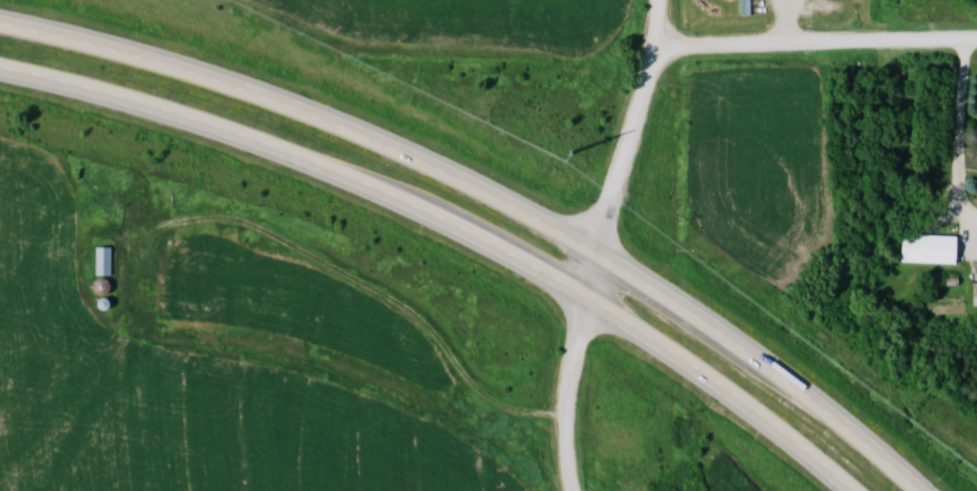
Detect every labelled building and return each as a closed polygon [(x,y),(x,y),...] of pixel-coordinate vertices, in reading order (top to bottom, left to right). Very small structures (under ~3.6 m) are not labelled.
[(960,264),(961,235),(907,233),(906,262),(960,264)] [(96,275),(112,275),(112,246),(96,246),(96,275)]
